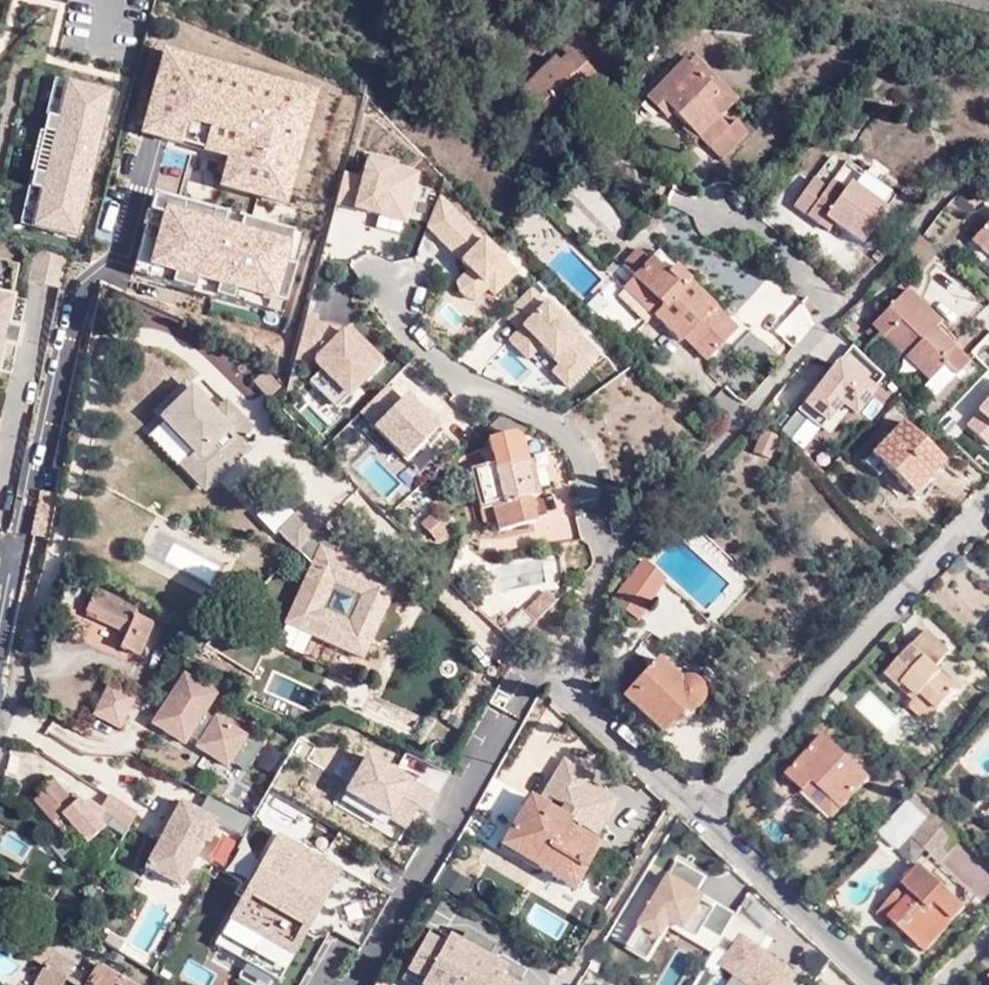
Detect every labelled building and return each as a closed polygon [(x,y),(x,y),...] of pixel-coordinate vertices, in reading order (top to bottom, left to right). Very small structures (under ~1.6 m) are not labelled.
[(566,49),(554,60),(549,56),(520,87),(565,131),(576,121),(562,107),(593,76),(566,49)] [(699,98),(720,119),(737,101),(685,49),(679,55),(711,85),(699,98)] [(661,99),(670,109),(721,159),(740,139),(720,119),(699,98),(711,85),(679,55),(664,70),(669,76),(645,98),(654,107),(661,99)] [(645,98),(669,76),(664,70),(640,93),(645,98)] [(81,235),(111,82),(53,71),(23,224),(81,235)] [(663,116),(670,109),(661,99),(654,107),(663,116)] [(361,173),(345,168),(336,201),(407,219),(421,165),(366,151),(361,173)] [(821,223),(834,207),(845,214),(866,229),(889,198),(855,174),(850,180),(837,172),(843,165),(829,154),(793,201),(821,223)] [(491,292),(517,273),(457,192),(420,219),(477,294),(487,287),(491,292)] [(833,231),(845,214),(834,207),(821,223),(833,231)] [(976,237),(988,248),(988,223),(976,237)] [(35,246),(28,280),(59,286),(65,255),(35,246)] [(663,303),(654,312),(681,338),(684,335),(709,359),(737,327),(676,268),(670,274),(650,255),(632,273),(663,303)] [(10,372),(25,298),(11,296),(18,261),(0,257),(0,370),(10,372)] [(663,303),(632,273),(623,282),(654,312),(663,303)] [(483,366),(508,340),(528,359),(536,350),(571,383),(603,348),(532,281),(467,351),(483,366)] [(913,287),(878,323),(937,380),(953,364),(965,375),(978,362),(959,343),(965,336),(913,287)] [(289,346),(315,369),(307,377),(339,405),(379,360),(321,310),(289,346)] [(608,354),(574,375),(586,393),(620,372),(608,354)] [(266,373),(254,383),(268,399),(280,389),(266,373)] [(385,382),(355,413),(404,460),(444,420),(409,385),(399,395),(385,382)] [(195,422),(203,414),(226,435),(231,429),(203,403),(193,412),(163,383),(130,418),(168,455),(157,466),(186,493),(228,449),(220,441),(189,475),(177,463),(182,457),(141,417),(164,392),(195,422)] [(189,475),(220,441),(226,435),(203,414),(195,422),(164,392),(141,417),(182,457),(177,463),(189,475)] [(821,393),(801,413),(812,424),(832,404),(821,393)] [(908,475),(922,488),(947,462),(905,422),(875,455),(902,481),(908,475)] [(778,432),(764,428),(756,453),(770,457),(778,432)] [(480,507),(491,505),(494,520),(495,527),(531,521),(529,506),(528,497),(537,495),(526,436),(520,431),(489,436),(492,454),(485,455),(486,464),(472,466),(480,507)] [(908,475),(902,481),(916,494),(922,488),(908,475)] [(529,506),(539,504),(537,495),(528,497),(529,506)] [(483,522),(494,520),(491,505),(480,507),(483,522)] [(283,506),(255,533),(273,553),(302,526),(283,506)] [(475,555),(460,550),(451,573),(466,578),(475,555)] [(635,561),(607,599),(637,620),(663,581),(635,561)] [(392,590),(364,578),(357,594),(384,607),(392,590)] [(376,623),(299,589),(276,643),(311,661),(319,643),(360,661),(376,623)] [(491,589),(479,601),(496,622),(508,610),(491,589)] [(116,600),(94,591),(85,614),(96,619),(95,624),(121,636),(116,649),(134,656),(148,622),(132,616),(134,611),(116,600)] [(541,592),(498,634),(508,646),(552,603),(541,592)] [(248,672),(268,642),(228,615),(208,644),(248,672)] [(939,680),(945,672),(940,667),(954,651),(927,627),(909,646),(916,652),(908,661),(901,655),(885,674),(916,702),(909,709),(927,725),(955,693),(939,680)] [(916,652),(909,646),(901,655),(908,661),(916,652)] [(679,681),(656,659),(624,697),(664,733),(685,709),(689,709),(694,709),(698,708),(702,705),(704,701),(706,697),(706,692),(706,688),(703,684),(700,681),(696,678),(692,677),(687,677),(683,679),(679,681)] [(219,692),(184,669),(149,722),(184,745),(191,735),(206,712),(219,692)] [(939,680),(955,693),(962,687),(945,672),(939,680)] [(138,696),(109,681),(91,714),(121,730),(138,696)] [(869,695),(860,705),(885,727),(894,717),(869,695)] [(263,744),(215,713),(213,716),(206,712),(191,735),(198,740),(194,745),(227,766),(230,761),(246,771),(263,744)] [(873,780),(825,737),(791,776),(837,818),(873,780)] [(271,773),(283,754),(271,746),(259,765),(271,773)] [(364,756),(336,806),(336,807),(395,839),(411,811),(422,817),(434,795),(364,756)] [(47,775),(34,786),(39,792),(31,800),(61,834),(88,810),(81,802),(71,790),(66,795),(47,775)] [(498,843),(573,887),(600,841),(566,820),(570,814),(529,790),(498,843)] [(86,798),(81,802),(88,810),(61,834),(77,852),(115,818),(124,825),(133,809),(108,791),(97,806),(86,798)] [(250,815),(208,794),(201,809),(213,815),(210,821),(218,825),(240,836),(250,815)] [(201,809),(177,796),(139,867),(175,886),(200,839),(210,821),(213,815),(201,809)] [(958,842),(912,799),(875,840),(906,870),(920,855),(934,868),(958,842)] [(209,843),(218,825),(210,821),(200,839),(209,843)] [(701,890),(710,875),(679,857),(626,946),(649,960),(669,928),(713,954),(718,946),(737,914),(738,912),(701,890)] [(470,879),(443,863),(432,881),(459,897),(470,879)] [(921,867),(877,916),(885,924),(891,919),(926,954),(967,910),(921,867)] [(768,930),(781,915),(758,895),(745,910),(768,930)] [(762,947),(769,936),(737,914),(718,946),(728,953),(741,933),(762,947)] [(422,974),(444,935),(427,926),(406,965),(422,974)] [(462,930),(456,941),(494,962),(500,950),(462,930)] [(51,948),(23,932),(14,947),(43,963),(51,948)] [(803,974),(762,947),(741,933),(728,953),(720,965),(750,984),(796,984),(803,974)] [(521,976),(494,962),(456,941),(444,935),(422,974),(416,984),(516,984),(521,976)] [(98,963),(86,982),(89,984),(134,984),(98,963)]
